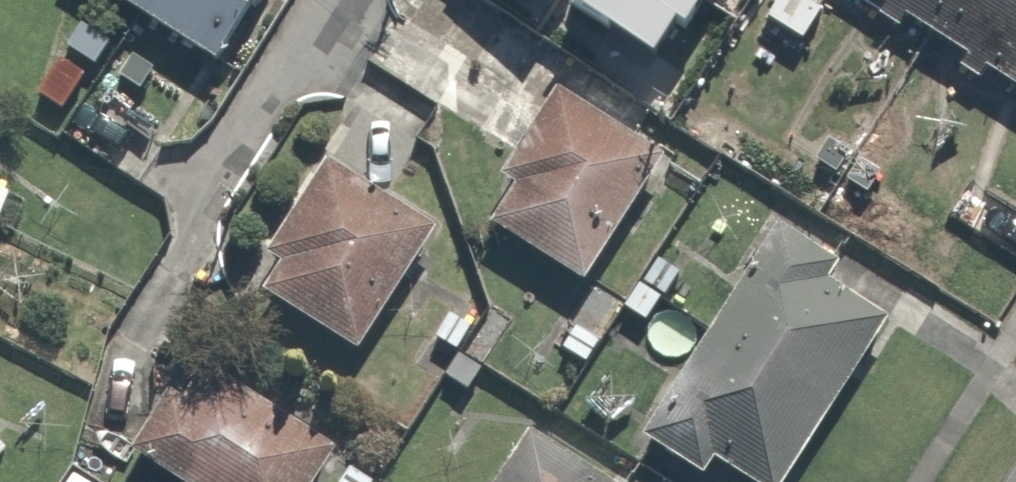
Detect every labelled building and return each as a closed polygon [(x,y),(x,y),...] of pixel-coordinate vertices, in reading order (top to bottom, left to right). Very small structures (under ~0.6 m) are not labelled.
[(210,51),(239,0),(121,0),(210,51)] [(554,32),(560,35),(540,66),(636,126),(655,95),(667,103),(716,24),(678,0),(574,0),(554,32)] [(1015,90),(1015,0),(877,0),(1015,90)] [(666,153),(544,86),(476,211),(599,277),(666,153)] [(347,349),(427,222),(319,154),(239,281),(347,349)] [(697,472),(706,457),(746,481),(763,481),(888,288),(775,216),(635,433),(697,472)] [(133,453),(180,481),(300,481),(333,429),(200,346),(133,453)] [(535,411),(489,481),(627,481),(632,474),(535,411)]
